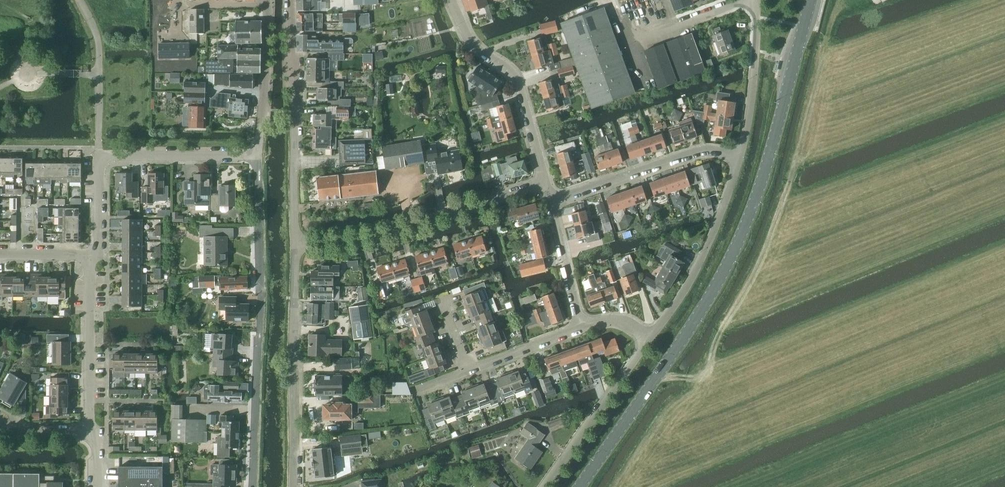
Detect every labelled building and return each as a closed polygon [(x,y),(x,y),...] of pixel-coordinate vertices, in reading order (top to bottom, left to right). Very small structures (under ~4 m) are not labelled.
[(297,12),(310,12),(318,12),(319,3),(322,3),(322,0),(297,0),(297,12)] [(466,11),(471,9),(472,11),(484,7),(484,5),(487,4),(488,4),(486,0),(463,0),(466,11)] [(693,4),(692,0),(670,0),(674,11),(693,4)] [(591,108),(635,93),(604,8),(561,24),(591,108)] [(204,9),(190,9),(190,33),(204,33),(204,9)] [(345,14),(342,14),(342,24),(345,24),(350,24),(356,24),(355,13),(345,14)] [(313,14),(296,14),(297,23),(321,24),(322,24),(322,14),(313,14)] [(368,15),(360,16),(361,25),(369,24),(368,15)] [(540,26),(542,35),(558,31),(555,21),(540,26)] [(262,22),(236,22),(236,44),(262,43),(262,22)] [(321,24),(297,23),(297,32),(307,32),(314,32),(317,32),(321,32),(321,24)] [(728,31),(722,33),(720,27),(712,30),(714,36),(713,36),(721,56),(735,51),(728,31)] [(658,89),(705,72),(691,34),(644,51),(658,89)] [(309,36),(297,36),(297,46),(297,51),(297,52),(308,52),(309,52),(309,53),(329,53),(329,54),(342,54),(342,53),(343,53),(343,52),(343,44),(353,44),(353,40),(351,39),(345,39),(343,40),(343,41),(320,41),(320,42),(320,44),(316,44),(316,37),(314,37),(309,37),(309,36)] [(532,55),(556,49),(555,43),(548,45),(546,36),(528,41),(532,55)] [(189,44),(159,44),(159,59),(189,58),(189,44)] [(218,61),(206,61),(206,73),(233,73),(233,59),(237,59),(237,73),(256,74),(260,74),(261,74),(261,50),(237,49),(237,46),(217,46),(218,61)] [(551,56),(558,55),(556,49),(532,55),(535,69),(550,66),(551,71),(561,69),(559,62),(553,64),(551,56)] [(308,59),(307,71),(325,71),(329,71),(329,60),(328,60),(328,59),(325,59),(308,59)] [(559,78),(575,74),(573,66),(557,70),(559,78)] [(486,72),(478,67),(472,75),(471,74),(468,79),(469,79),(468,81),(482,90),(480,93),(481,100),(479,100),(480,106),(481,105),(481,106),(493,103),(493,102),(499,101),(497,95),(495,93),(502,82),(493,77),(493,76),(486,72)] [(307,71),(307,83),(308,83),(323,83),(323,89),(329,89),(336,89),(341,89),(344,89),(344,83),(329,83),(329,71),(325,71),(307,71)] [(214,74),(214,85),(226,85),(230,87),(239,87),(239,86),(242,86),(242,89),(253,89),(253,77),(256,77),(256,74),(237,73),(234,73),(234,75),(230,75),(214,74)] [(566,84),(560,86),(557,78),(539,83),(543,97),(555,94),(561,92),(564,91),(564,92),(568,91),(568,90),(566,84)] [(184,83),(184,93),(191,93),(206,93),(206,83),(192,83),(184,83)] [(323,89),(319,89),(319,101),(329,101),(329,107),(351,107),(355,107),(355,103),(351,103),(351,100),(339,100),(339,97),(341,97),(341,89),(336,89),(329,89),(323,89)] [(563,98),(569,96),(568,90),(568,91),(564,92),(564,91),(561,92),(555,94),(543,97),(547,111),(565,106),(563,98)] [(184,93),(184,104),(205,104),(206,93),(191,93),(184,93)] [(210,99),(210,107),(222,108),(229,109),(228,116),(247,118),(249,100),(230,98),(231,94),(218,93),(210,99)] [(718,93),(716,101),(719,102),(717,114),(732,116),(734,103),(728,103),(730,95),(718,93)] [(509,104),(494,107),(493,103),(481,106),(483,111),(497,107),(499,115),(493,117),(493,118),(487,119),(488,123),(491,123),(492,124),(495,123),(501,121),(512,118),(509,104)] [(189,122),(189,127),(206,127),(206,122),(206,107),(190,106),(189,122)] [(314,114),(313,126),(331,127),(331,130),(336,130),(336,120),(348,121),(348,117),(355,117),(355,108),(338,107),(329,107),(327,107),(327,115),(314,114)] [(704,112),(693,111),(697,125),(704,123),(704,120),(708,120),(715,121),(714,129),(713,135),(724,136),(725,131),(725,129),(730,130),(732,116),(717,114),(711,113),(704,112)] [(672,113),(670,118),(678,122),(680,117),(672,113)] [(510,133),(516,132),(512,118),(501,121),(495,123),(492,124),(491,123),(488,123),(490,129),(496,127),(499,136),(496,136),(498,143),(512,139),(510,133)] [(691,119),(679,123),(680,127),(685,141),(698,137),(693,123),(691,119)] [(630,122),(620,125),(622,131),(627,130),(632,144),(626,147),(630,160),(642,156),(638,142),(638,143),(635,135),(635,134),(633,127),(632,128),(630,122)] [(313,127),(313,140),(325,140),(325,137),(331,137),(331,127),(313,127)] [(680,127),(669,131),(674,145),(685,141),(680,127)] [(355,140),(372,139),(372,129),(364,129),(354,129),(354,134),(355,140)] [(597,130),(592,132),(593,136),(595,137),(598,147),(599,146),(600,151),(599,151),(601,155),(594,157),(599,170),(611,166),(601,138),(600,138),(597,130)] [(662,134),(650,139),(654,152),(666,148),(662,134)] [(606,136),(601,138),(611,166),(623,162),(618,149),(613,151),(610,143),(608,143),(606,136)] [(313,140),(313,149),(334,150),(336,150),(336,138),(331,138),(331,137),(325,137),(325,140),(313,140)] [(355,141),(339,141),(339,148),(339,164),(373,164),(372,139),(355,140),(355,141)] [(650,139),(638,142),(642,156),(654,152),(650,139)] [(385,170),(424,164),(420,141),(381,147),(385,170)] [(570,151),(576,149),(574,142),(562,145),(564,152),(556,154),(560,166),(573,162),(570,151)] [(458,151),(436,155),(434,144),(425,146),(428,163),(436,161),(438,175),(461,171),(458,151)] [(14,175),(14,157),(5,157),(5,175),(5,178),(14,178),(14,175)] [(14,157),(14,175),(22,175),(23,157),(14,157)] [(524,161),(518,162),(516,157),(507,159),(508,163),(501,165),(500,163),(494,165),(497,176),(510,172),(512,178),(528,173),(524,161)] [(590,157),(583,159),(588,173),(594,171),(590,157)] [(34,162),(26,162),(26,180),(34,180),(34,162)] [(43,162),(34,162),(34,180),(34,185),(43,185),(43,162)] [(51,162),(43,162),(43,185),(51,185),(51,180),(51,162)] [(60,162),(51,162),(51,180),(59,180),(60,180),(60,162)] [(60,180),(59,180),(60,184),(68,183),(68,182),(68,162),(60,162),(60,180)] [(81,162),(68,162),(68,182),(81,182),(81,162)] [(563,178),(576,175),(573,162),(560,166),(563,178)] [(711,168),(710,169),(708,164),(689,170),(694,184),(703,181),(706,188),(717,185),(711,168)] [(319,201),(378,194),(375,171),(316,178),(319,201)] [(685,171),(673,176),(678,190),(690,186),(685,171)] [(132,185),(132,174),(116,174),(116,187),(120,187),(120,193),(129,193),(129,197),(137,197),(138,185),(132,185)] [(148,187),(142,187),(142,203),(153,203),(153,201),(167,201),(167,193),(167,187),(163,187),(164,174),(148,174),(148,187)] [(195,182),(186,182),(186,189),(185,204),(195,204),(196,204),(198,206),(207,206),(210,204),(210,194),(211,194),(211,175),(195,175),(195,182)] [(673,176),(661,180),(666,194),(671,192),(678,190),(673,176)] [(661,180),(649,184),(654,198),(666,194),(661,180)] [(211,194),(210,194),(210,204),(210,211),(220,211),(222,213),(226,213),(229,211),(229,206),(235,206),(235,186),(220,186),(220,194),(211,194)] [(635,205),(647,201),(642,186),(630,190),(635,205)] [(623,209),(635,205),(630,190),(618,194),(623,209)] [(611,213),(623,209),(618,194),(606,198),(611,213)] [(702,208),(712,205),(709,197),(699,200),(702,208)] [(606,212),(603,203),(596,205),(599,215),(606,212)] [(539,212),(537,211),(535,204),(517,209),(516,205),(507,208),(510,220),(519,217),(520,223),(539,218),(539,216),(540,215),(539,212)] [(81,217),(81,208),(58,208),(58,217),(81,217)] [(574,226),(588,222),(585,210),(571,213),(574,226)] [(172,213),(172,223),(183,222),(183,216),(178,216),(178,213),(172,213)] [(81,226),(81,217),(58,217),(58,226),(63,226),(81,226)] [(608,217),(602,219),(603,224),(606,232),(612,230),(609,222),(608,217)] [(142,231),(142,220),(123,220),(123,231),(142,231)] [(598,233),(595,234),(592,222),(588,222),(574,226),(577,238),(585,236),(587,243),(599,240),(598,233)] [(233,228),(212,228),(212,225),(199,225),(199,237),(203,237),(203,265),(227,265),(227,238),(233,238),(233,228)] [(81,234),(81,226),(63,226),(63,234),(81,234)] [(525,242),(518,244),(519,248),(523,247),(524,248),(527,247),(527,246),(533,245),(545,242),(541,228),(530,231),(531,239),(525,241),(525,242)] [(142,242),(142,231),(123,231),(123,242),(142,242)] [(63,234),(60,234),(60,243),(81,243),(81,234),(63,234)] [(472,256),(486,252),(481,237),(468,241),(472,256)] [(458,260),(472,256),(468,241),(453,245),(458,260)] [(142,252),(142,242),(123,242),(123,252),(142,252)] [(523,247),(519,248),(521,254),(528,252),(528,253),(535,252),(536,260),(548,257),(545,242),(533,245),(527,246),(527,247),(524,248),(523,247)] [(665,249),(659,258),(664,261),(666,262),(670,255),(671,253),(678,257),(681,252),(666,243),(663,248),(665,249)] [(429,252),(433,267),(447,263),(443,248),(429,252)] [(142,263),(142,252),(123,252),(122,263),(142,263)] [(433,267),(429,252),(415,256),(421,275),(425,274),(426,277),(435,274),(433,267)] [(666,262),(663,267),(677,275),(684,263),(670,255),(666,262)] [(395,279),(409,275),(405,260),(391,264),(395,279)] [(542,260),(519,266),(521,276),(545,270),(542,260)] [(633,275),(637,273),(633,262),(622,266),(626,277),(620,280),(626,295),(638,290),(633,275)] [(142,274),(142,263),(122,263),(122,274),(142,274)] [(387,281),(395,279),(391,264),(377,268),(381,283),(382,285),(376,287),(380,298),(386,297),(384,290),(389,288),(387,281)] [(339,274),(339,266),(319,266),(318,271),(311,271),(311,285),(333,285),(333,274),(339,274)] [(646,276),(643,282),(651,287),(650,288),(655,291),(656,290),(664,294),(669,287),(670,287),(677,275),(663,267),(656,279),(655,281),(646,276)] [(611,283),(616,281),(612,270),(607,272),(611,283)] [(142,285),(142,274),(122,274),(122,285),(142,285)] [(591,289),(584,292),(586,296),(590,308),(605,302),(600,291),(598,285),(597,286),(597,283),(597,282),(596,279),(595,279),(593,274),(587,276),(591,288),(592,289),(591,289)] [(2,300),(2,297),(13,297),(13,278),(8,278),(8,275),(0,275),(0,300),(2,300)] [(18,278),(13,278),(13,297),(30,297),(31,275),(18,275),(18,278)] [(43,275),(31,275),(30,297),(48,297),(48,278),(43,278),(43,275)] [(53,278),(48,278),(48,297),(59,297),(59,299),(65,299),(66,288),(66,275),(53,275),(53,278)] [(247,288),(247,277),(220,278),(213,278),(213,275),(199,276),(199,277),(192,278),(192,289),(199,288),(215,288),(215,286),(220,286),(220,289),(247,288)] [(416,279),(420,291),(420,290),(420,289),(425,288),(422,277),(416,279)] [(600,277),(596,279),(597,282),(597,283),(597,286),(598,285),(600,291),(605,302),(618,298),(614,286),(607,289),(604,283),(603,283),(600,277)] [(414,292),(420,291),(416,279),(410,281),(414,292)] [(465,302),(462,303),(464,308),(488,299),(484,289),(486,288),(484,283),(479,284),(463,290),(465,296),(463,297),(465,302)] [(142,296),(142,285),(122,285),(122,296),(142,296)] [(339,287),(326,287),(311,287),(311,300),(339,300),(339,287)] [(359,301),(366,300),(364,288),(357,289),(359,301)] [(553,292),(542,297),(547,310),(558,306),(553,292)] [(525,304),(537,300),(535,294),(523,298),(525,304)] [(142,307),(142,296),(122,296),(122,307),(142,307)] [(235,304),(235,297),(219,297),(219,309),(226,309),(225,320),(248,321),(248,319),(249,317),(249,313),(248,312),(248,305),(235,304)] [(488,299),(464,308),(466,314),(469,313),(471,318),(473,317),(475,323),(476,323),(478,322),(494,315),(488,299)] [(325,307),(334,307),(334,303),(325,303),(325,304),(308,304),(307,314),(322,315),(322,309),(324,309),(325,307)] [(372,337),(368,310),(361,311),(360,306),(349,308),(354,339),(372,337)] [(414,327),(432,320),(430,315),(428,315),(426,310),(424,311),(422,306),(405,312),(407,315),(401,317),(404,325),(410,327),(410,329),(414,327)] [(541,312),(535,314),(538,323),(542,321),(545,327),(552,324),(563,320),(558,306),(547,310),(541,312)] [(333,320),(334,307),(325,307),(324,309),(322,309),(322,315),(307,314),(307,323),(322,324),(322,319),(325,319),(325,320),(333,320)] [(478,322),(476,323),(479,333),(477,334),(479,339),(498,333),(494,323),(497,322),(494,315),(478,322)] [(417,344),(434,338),(432,332),(434,331),(432,326),(434,325),(432,320),(414,327),(417,337),(415,338),(417,344)] [(498,333),(479,339),(481,345),(483,344),(485,349),(488,348),(490,354),(506,348),(504,342),(506,341),(502,331),(498,333)] [(205,334),(204,348),(211,348),(214,348),(214,355),(229,355),(229,349),(231,349),(232,335),(212,334),(205,334)] [(60,342),(60,335),(47,335),(47,343),(53,343),(53,365),(70,365),(70,342),(60,342)] [(325,341),(325,336),(309,336),(309,356),(325,356),(325,355),(341,355),(341,341),(325,341)] [(426,359),(444,352),(442,347),(440,348),(438,343),(436,344),(434,338),(417,344),(420,350),(422,349),(426,359)] [(601,338),(588,343),(592,354),(604,350),(606,356),(619,351),(614,338),(603,343),(601,338)] [(588,343),(574,348),(578,359),(577,360),(580,365),(580,366),(583,364),(585,364),(587,363),(587,362),(593,360),(591,355),(592,354),(588,343)] [(574,348),(558,354),(562,365),(564,371),(565,371),(577,366),(575,360),(576,360),(577,360),(578,359),(574,348)] [(113,360),(110,360),(110,368),(113,368),(113,373),(113,378),(124,378),(124,373),(124,351),(119,351),(119,354),(113,354),(113,360)] [(129,351),(124,351),(124,373),(124,378),(128,378),(128,373),(135,373),(135,354),(129,354),(129,351)] [(141,354),(135,354),(135,373),(146,373),(146,351),(141,351),(141,354)] [(151,351),(146,351),(146,373),(157,373),(157,354),(151,354),(151,351)] [(444,352),(426,359),(429,369),(427,370),(430,376),(446,370),(444,365),(446,364),(444,359),(446,358),(444,352)] [(558,354),(544,359),(548,370),(550,376),(559,373),(561,380),(568,377),(565,371),(564,371),(562,365),(558,354)] [(214,355),(213,361),(218,361),(218,375),(238,376),(238,362),(228,361),(229,355),(214,355)] [(334,359),(335,371),(352,369),(351,358),(334,359)] [(599,358),(594,360),(595,360),(596,363),(595,363),(600,377),(605,375),(599,358)] [(593,360),(587,362),(587,363),(593,380),(600,377),(595,363),(596,363),(595,360),(594,360),(593,360)] [(518,371),(513,373),(513,371),(507,373),(514,394),(525,390),(526,392),(533,389),(526,371),(519,373),(518,371)] [(10,374),(8,373),(4,380),(6,381),(0,392),(0,396),(13,404),(17,398),(18,398),(18,400),(25,400),(25,382),(25,378),(22,376),(19,376),(18,377),(18,378),(11,374),(10,374)] [(504,398),(514,394),(507,373),(501,375),(501,377),(496,379),(497,382),(491,384),(498,402),(505,400),(504,398)] [(342,376),(341,376),(340,374),(336,374),(335,376),(315,376),(315,396),(342,396),(342,376)] [(554,390),(549,377),(543,379),(547,392),(554,390)] [(70,391),(70,378),(50,378),(50,396),(67,396),(68,391),(70,391)] [(484,384),(479,386),(478,384),(472,386),(480,406),(490,403),(491,405),(498,402),(491,384),(485,386),(484,384)] [(571,393),(577,391),(575,384),(569,386),(571,393)] [(241,401),(241,392),(220,391),(220,386),(209,386),(209,391),(208,391),(208,401),(220,401),(220,402),(229,402),(229,401),(241,401)] [(469,410),(480,406),(472,386),(466,388),(467,391),(462,392),(463,395),(456,397),(463,415),(470,413),(469,410)] [(544,405),(538,391),(531,393),(537,408),(544,405)] [(355,395),(355,402),(372,403),(372,408),(380,408),(379,395),(373,395),(355,395)] [(67,402),(67,396),(50,396),(50,407),(47,407),(47,417),(51,417),(51,418),(54,418),(54,417),(58,417),(58,414),(70,414),(70,402),(67,402)] [(449,397),(444,399),(443,397),(437,399),(445,419),(456,416),(457,418),(463,415),(456,397),(450,399),(449,397)] [(435,423),(445,419),(437,399),(431,401),(432,403),(427,405),(428,408),(422,410),(429,430),(436,428),(435,423)] [(324,412),(322,412),(322,418),(323,418),(323,419),(333,419),(333,423),(343,423),(343,419),(353,419),(353,411),(355,411),(355,407),(351,407),(351,405),(342,405),(342,403),(333,403),(333,405),(324,405),(324,412)] [(124,430),(124,408),(119,408),(119,411),(113,411),(113,430),(124,430)] [(129,411),(129,408),(124,408),(124,430),(135,430),(135,411),(129,411)] [(146,430),(146,408),(141,408),(141,411),(135,411),(135,430),(146,430)] [(151,411),(151,408),(146,408),(146,430),(157,430),(157,411),(151,411)] [(222,433),(239,433),(239,422),(231,422),(231,416),(220,416),(220,422),(222,422),(222,433)] [(549,428),(562,423),(560,418),(547,423),(549,428)] [(200,420),(182,420),(171,420),(171,441),(206,441),(206,434),(200,434),(200,420)] [(536,447),(545,435),(527,423),(520,433),(529,439),(515,459),(530,470),(542,452),(536,447)] [(238,448),(239,433),(222,433),(222,436),(217,436),(217,457),(229,457),(230,448),(238,448)] [(366,435),(340,438),(341,450),(365,447),(367,447),(366,435)] [(330,447),(312,449),(313,459),(312,460),(314,469),(316,479),(334,477),(334,475),(336,475),(335,466),(332,466),(332,458),(330,447)] [(229,485),(236,485),(236,475),(238,473),(238,469),(236,468),(236,465),(232,465),(233,462),(231,460),(221,460),(219,462),(219,474),(214,474),(214,484),(209,484),(184,484),(184,486),(229,486),(229,485)] [(118,467),(118,474),(118,481),(118,486),(162,486),(162,467),(143,467),(120,467),(119,467),(118,467)] [(14,474),(13,474),(0,474),(0,486),(13,486),(14,474)] [(13,486),(39,486),(39,476),(39,474),(14,474),(13,486)] [(39,486),(61,486),(61,484),(54,483),(54,476),(39,476),(39,486)]
